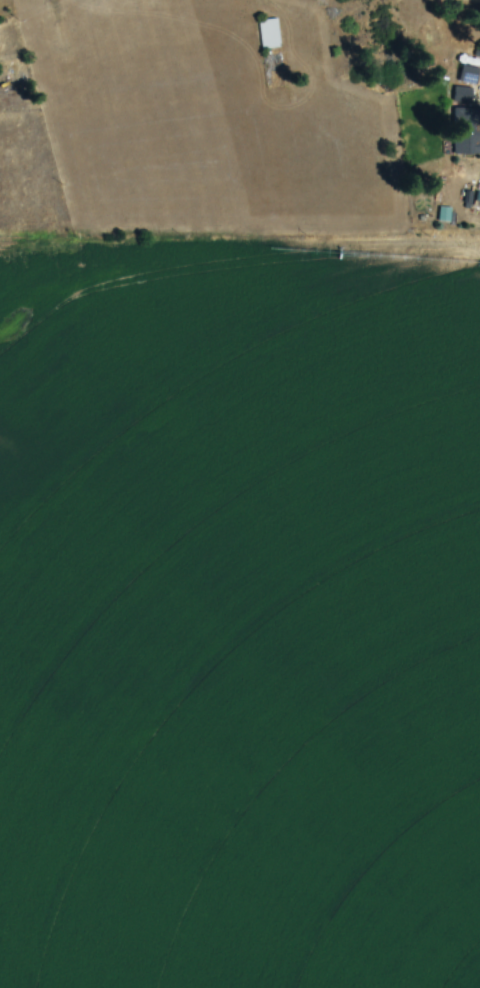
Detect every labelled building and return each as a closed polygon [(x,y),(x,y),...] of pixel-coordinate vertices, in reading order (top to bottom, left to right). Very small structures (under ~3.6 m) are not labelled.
[(262,50),(280,49),(279,20),(260,21),(262,50)] [(473,89),(454,89),(454,103),(473,103),(473,89)] [(479,156),(479,110),(456,109),(454,154),(479,156)]
